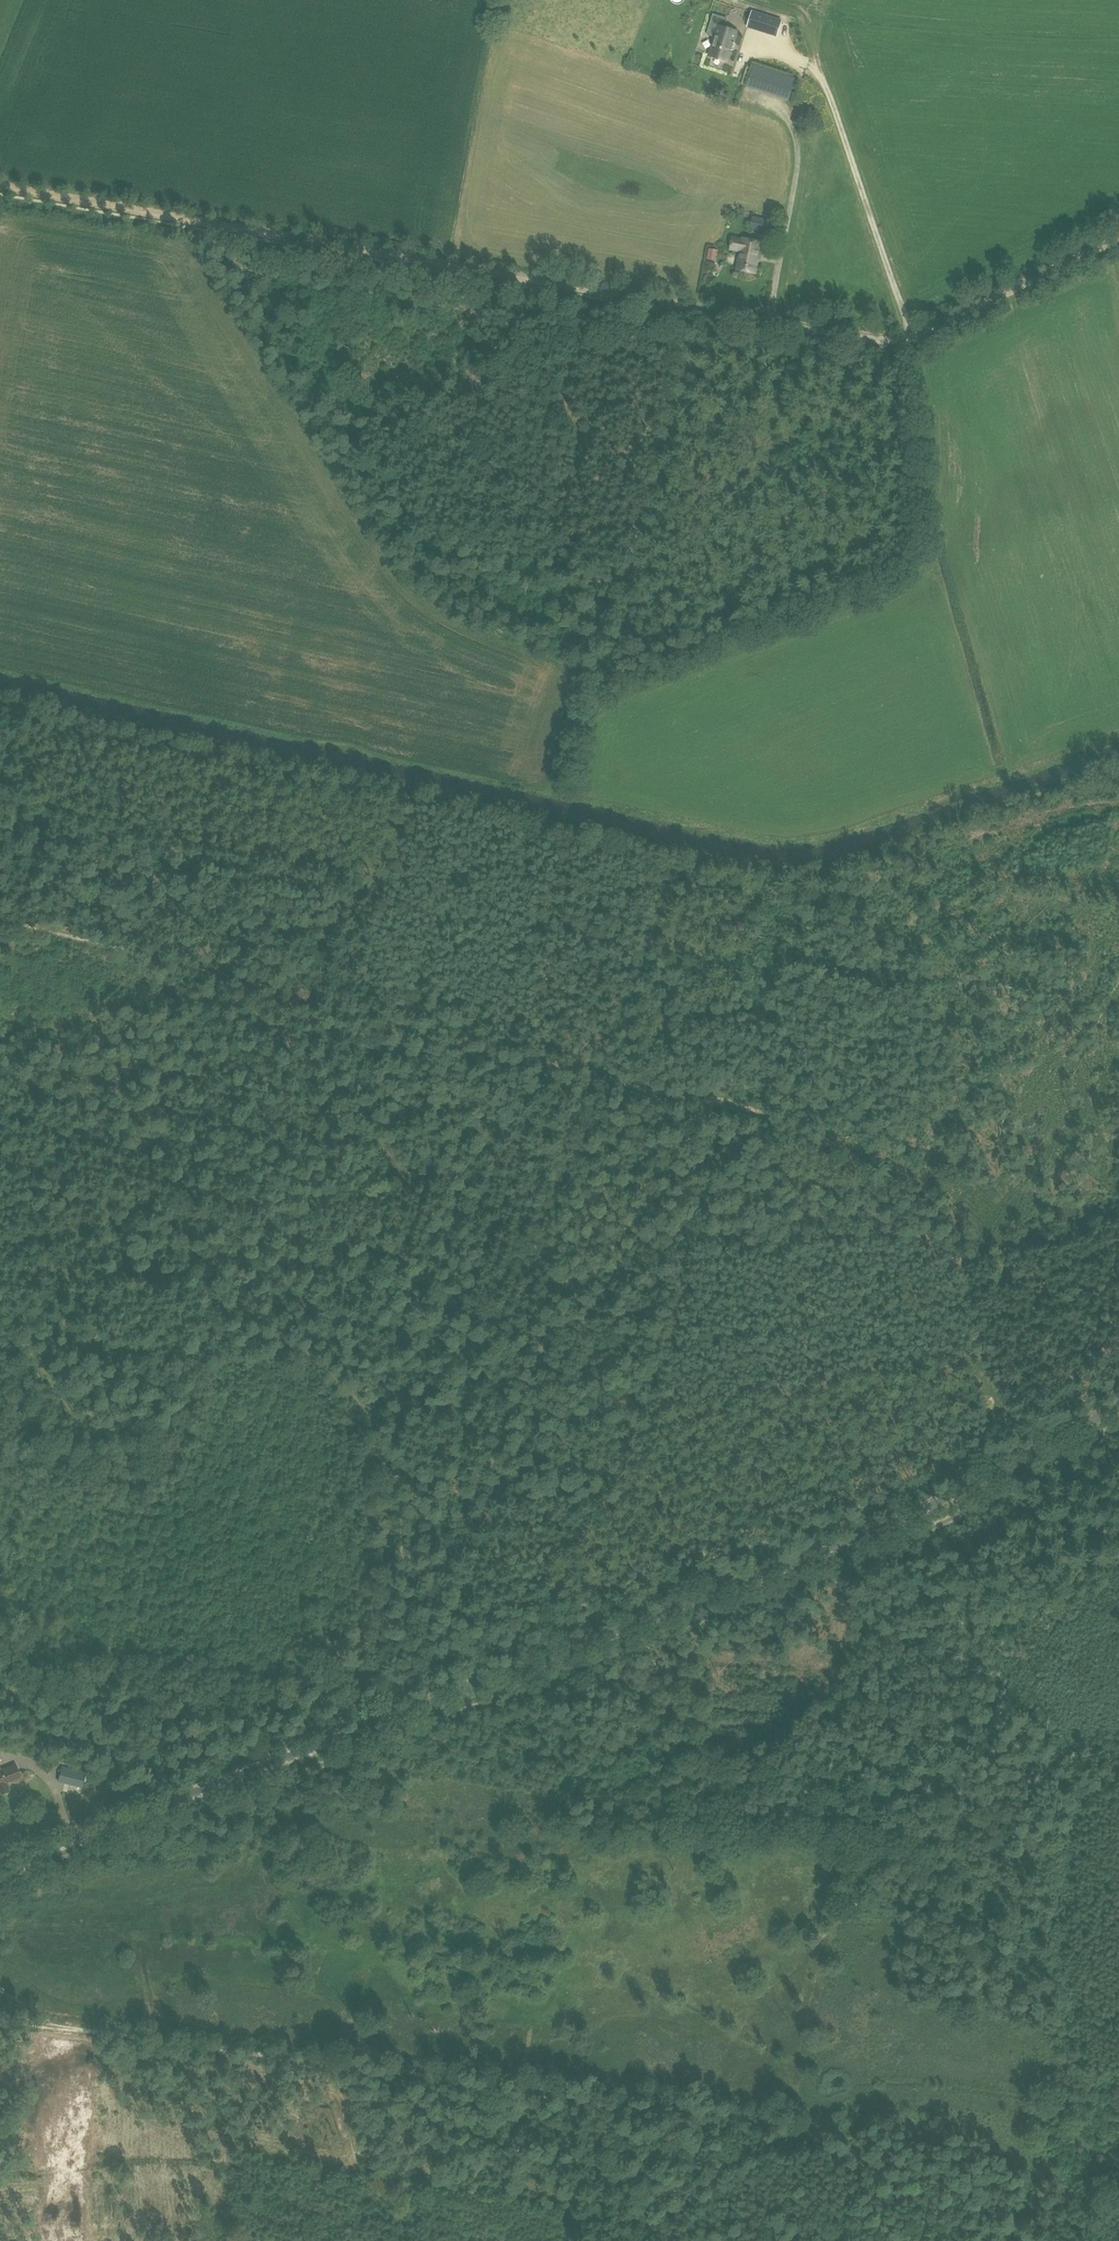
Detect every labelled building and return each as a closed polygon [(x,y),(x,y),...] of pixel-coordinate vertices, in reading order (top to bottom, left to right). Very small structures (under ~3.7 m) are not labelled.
[(752,12),(748,26),(777,35),(781,20),(752,12)] [(737,31),(718,25),(715,35),(716,35),(710,55),(728,61),(737,31)] [(747,87),(789,100),(795,79),(754,66),(747,87)] [(750,229),(768,232),(769,219),(752,215),(750,229)] [(755,273),(760,241),(742,238),(742,239),(732,238),(730,249),(740,251),(736,269),(755,273)] [(1,1793),(9,1790),(7,1782),(21,1777),(16,1764),(0,1770),(0,1791),(1,1793)] [(81,1772),(61,1766),(57,1780),(78,1786),(81,1772)]
